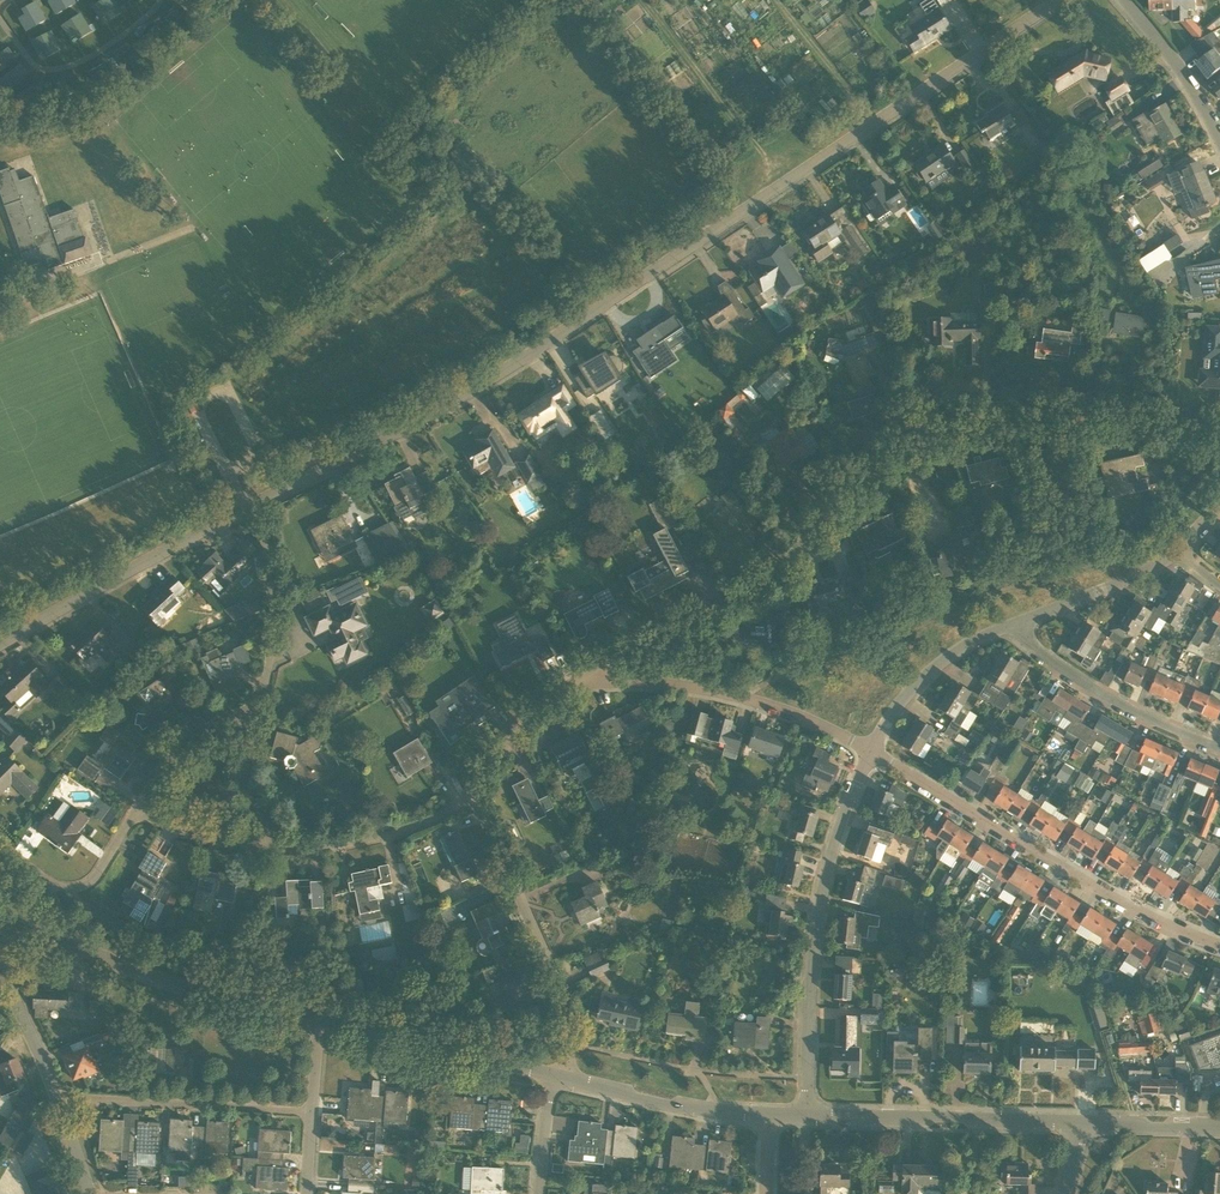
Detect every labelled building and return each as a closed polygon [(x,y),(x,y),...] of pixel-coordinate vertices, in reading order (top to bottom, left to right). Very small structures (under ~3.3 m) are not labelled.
[(49,2),(56,14),(75,3),(73,0),(52,0),(49,2)] [(110,20),(122,12),(114,0),(104,0),(92,7),(100,19),(106,15),(110,20)] [(877,12),(869,0),(857,8),(865,21),(877,12)] [(941,10),(957,0),(935,0),(941,10)] [(1173,0),(1150,0),(1150,10),(1173,10),(1173,22),(1181,22),(1181,23),(1181,10),(1181,5),(1173,6),(1173,0)] [(1196,0),(1173,0),(1173,6),(1181,5),(1181,10),(1181,23),(1196,40),(1205,35),(1192,21),(1188,21),(1188,10),(1196,10),(1196,0)] [(26,15),(19,19),(27,31),(46,20),(35,3),(23,10),(26,15)] [(175,7),(164,18),(174,28),(185,18),(175,7)] [(939,37),(950,30),(936,8),(910,25),(915,32),(906,38),(915,52),(925,46),(923,43),(938,34),(939,37)] [(62,26),(70,39),(76,35),(79,39),(91,32),(80,15),(62,26)] [(1219,28),(1219,19),(1208,28),(1205,31),(1208,34),(1219,28)] [(156,26),(139,42),(150,53),(166,37),(156,26)] [(1203,72),(1208,79),(1219,70),(1219,56),(1219,55),(1219,41),(1214,32),(1204,37),(1209,44),(1196,54),(1201,60),(1197,64),(1198,65),(1197,66),(1201,72),(1202,71),(1203,72)] [(49,33),(31,45),(39,57),(45,53),(48,58),(60,50),(49,33)] [(1190,45),(1196,54),(1209,44),(1204,37),(1197,41),(1196,40),(1190,45)] [(8,48),(0,54),(0,71),(7,66),(4,63),(14,56),(8,48)] [(1105,80),(1109,60),(1088,55),(1086,52),(1048,75),(1058,91),(1084,75),(1105,80)] [(104,64),(89,72),(96,85),(111,77),(104,64)] [(17,79),(26,72),(21,65),(0,81),(0,83),(4,88),(17,79)] [(77,75),(56,84),(62,98),(83,89),(77,75)] [(1110,101),(1126,91),(1128,90),(1121,78),(1103,89),(1110,101)] [(19,94),(28,109),(47,98),(40,85),(34,88),(33,86),(19,94)] [(1010,128),(1015,125),(1002,104),(991,111),(992,113),(976,123),(982,133),(984,131),(990,140),(998,136),(1001,134),(999,131),(1008,125),(1010,128)] [(1163,145),(1165,144),(1182,134),(1174,120),(1173,121),(1164,106),(1165,105),(1158,109),(1157,108),(1155,109),(1155,110),(1149,114),(1147,112),(1132,121),(1147,146),(1159,138),(1163,145)] [(925,180),(928,185),(945,173),(957,166),(942,144),(931,151),(932,153),(915,164),(919,170),(917,174),(920,180),(925,180)] [(1035,150),(1042,160),(1051,154),(1044,144),(1035,150)] [(1157,159),(1137,171),(1139,174),(1143,180),(1163,167),(1157,159)] [(971,160),(963,166),(968,173),(976,167),(971,160)] [(1202,172),(1198,162),(1179,170),(1191,200),(1185,202),(1192,219),(1208,212),(1206,207),(1209,206),(1209,205),(1216,202),(1203,171),(1202,172)] [(48,216),(34,176),(20,182),(15,170),(11,172),(10,168),(0,171),(0,194),(21,254),(26,268),(46,261),(49,270),(65,264),(92,255),(86,237),(85,238),(75,209),(49,218),(48,216)] [(1159,174),(1146,182),(1153,192),(1165,183),(1159,174)] [(885,190),(880,182),(864,192),(868,199),(863,203),(870,213),(871,213),(875,219),(891,210),(893,214),(906,205),(893,185),(885,190)] [(1103,189),(1102,197),(1112,198),(1113,189),(1103,189)] [(831,252),(830,251),(825,243),(840,233),(829,216),(804,232),(813,245),(808,248),(817,262),(831,252)] [(947,230),(940,220),(934,224),(941,234),(947,230)] [(933,223),(926,227),(935,241),(942,236),(941,234),(933,223)] [(858,256),(862,253),(864,252),(860,245),(862,244),(850,226),(842,231),(858,256)] [(786,262),(777,249),(768,255),(770,258),(750,271),(757,281),(748,287),(760,307),(766,303),(760,294),(763,292),(763,291),(776,282),(785,296),(803,284),(788,261),(786,262)] [(1144,256),(1137,260),(1146,273),(1152,268),(1144,256)] [(1218,293),(1215,281),(1219,279),(1219,261),(1185,270),(1192,300),(1218,293)] [(745,310),(726,281),(718,286),(721,297),(702,309),(701,307),(700,308),(707,318),(702,322),(702,323),(704,326),(704,327),(705,328),(707,330),(709,331),(710,331),(712,332),(730,321),(738,323),(744,324),(755,317),(749,308),(745,310)] [(865,295),(855,302),(860,309),(870,302),(865,295)] [(1149,328),(1154,300),(1146,299),(1145,303),(1143,303),(1141,318),(1117,314),(1114,333),(1141,337),(1142,327),(1149,328)] [(1106,337),(1108,325),(1110,310),(1103,309),(1099,335),(1106,337)] [(651,334),(639,342),(649,358),(641,364),(651,378),(655,375),(654,374),(676,360),(664,341),(683,328),(674,316),(663,324),(662,323),(649,332),(651,334)] [(950,323),(950,319),(930,320),(931,335),(937,335),(937,345),(951,345),(951,342),(952,342),(952,339),(966,339),(967,365),(977,364),(977,338),(979,338),(979,322),(950,323)] [(1080,344),(1082,327),(1072,326),(1071,332),(1043,328),(1041,343),(1036,342),(1034,358),(1045,359),(1046,353),(1068,357),(1068,361),(1070,343),(1080,344)] [(1206,327),(1204,358),(1211,359),(1209,387),(1219,388),(1219,328),(1206,327)] [(793,331),(782,338),(785,343),(796,336),(793,331)] [(878,344),(873,333),(848,343),(828,339),(826,352),(826,355),(837,360),(838,355),(843,355),(859,399),(847,403),(853,420),(874,413),(868,396),(875,393),(869,378),(874,376),(865,352),(867,351),(865,345),(870,343),(872,349),(878,347),(878,344)] [(607,358),(605,355),(582,370),(584,373),(575,378),(588,398),(597,393),(620,378),(618,375),(620,374),(621,372),(622,371),(622,370),(623,368),(623,366),(623,363),(622,362),(622,360),(621,360),(618,357),(614,356),(610,356),(607,358)] [(574,428),(564,412),(575,405),(563,386),(539,401),(539,403),(519,416),(530,433),(533,431),(537,437),(557,424),(564,435),(574,428)] [(726,404),(719,410),(724,420),(729,416),(731,409),(726,404)] [(599,437),(612,429),(601,410),(588,418),(599,437)] [(777,465),(778,466),(780,466),(782,466),(784,465),(785,467),(800,457),(802,460),(820,448),(810,433),(799,441),(789,427),(768,443),(777,455),(775,457),(775,458),(774,460),(775,463),(775,464),(777,465)] [(514,468),(493,430),(480,437),(483,441),(464,452),(473,469),(474,468),(488,460),(498,477),(514,468)] [(1059,454),(1056,440),(1051,441),(1052,449),(1036,452),(1042,485),(1062,482),(1063,489),(1078,486),(1073,462),(1080,460),(1078,450),(1059,454)] [(543,475),(529,454),(514,463),(528,484),(543,475)] [(1139,480),(1137,468),(1145,466),(1142,455),(1101,464),(1109,499),(1124,495),(1149,490),(1151,490),(1150,485),(1148,478),(1139,480)] [(981,463),(979,456),(973,458),(975,465),(966,467),(971,484),(979,481),(981,486),(1009,478),(1006,466),(1001,468),(999,458),(981,463)] [(1094,456),(1082,459),(1084,466),(1096,463),(1094,456)] [(410,509),(421,504),(416,495),(422,492),(424,495),(435,489),(426,471),(415,477),(410,467),(400,473),(402,476),(385,484),(396,507),(394,508),(399,518),(402,517),(403,519),(413,514),(410,509)] [(1151,490),(1149,490),(1152,502),(1161,500),(1158,484),(1150,485),(1151,490)] [(756,523),(730,490),(721,497),(728,505),(726,507),(710,521),(723,536),(724,535),(741,521),(747,530),(756,523)] [(903,538),(891,514),(893,514),(893,513),(903,508),(895,493),(882,499),(890,514),(883,518),(882,517),(879,519),(879,520),(860,529),(861,529),(864,534),(858,537),(863,547),(867,554),(878,549),(879,551),(905,538),(905,537),(903,538)] [(665,497),(649,505),(660,526),(675,519),(665,497)] [(331,554),(354,541),(341,515),(317,528),(331,554)] [(959,536),(975,533),(971,515),(955,518),(959,536)] [(363,538),(369,548),(376,563),(407,551),(389,524),(363,538)] [(473,527),(477,534),(483,531),(479,524),(473,527)] [(638,588),(643,599),(682,580),(679,574),(686,570),(665,528),(653,534),(670,568),(648,579),(642,567),(626,575),(634,590),(638,588)] [(962,564),(957,536),(946,538),(948,551),(939,553),(939,556),(939,557),(929,559),(933,576),(944,574),(945,576),(961,573),(959,565),(962,564)] [(235,576),(250,562),(246,558),(256,549),(247,540),(232,555),(234,557),(225,565),(215,554),(204,564),(206,566),(198,573),(214,590),(221,583),(226,588),(237,578),(235,576)] [(596,550),(591,557),(600,563),(605,556),(596,550)] [(535,557),(528,562),(532,568),(539,563),(535,557)] [(156,624),(179,603),(174,597),(183,588),(173,576),(156,592),(158,594),(143,609),(151,617),(150,618),(152,621),(153,620),(156,624)] [(361,576),(326,590),(331,601),(337,599),(340,605),(368,591),(361,576)] [(1192,605),(1199,594),(1178,579),(1169,592),(1186,602),(1192,605)] [(519,586),(515,594),(523,599),(527,591),(519,586)] [(301,596),(308,610),(323,603),(317,589),(301,596)] [(604,616),(617,610),(608,591),(594,598),(594,599),(564,614),(568,623),(574,635),(577,638),(580,639),(583,638),(586,635),(587,632),(586,629),(584,625),(604,615),(604,616)] [(1186,602),(1169,592),(1163,602),(1162,601),(1157,609),(1154,607),(1178,623),(1178,622),(1183,625),(1187,617),(1180,612),(1186,602)] [(781,610),(793,609),(793,594),(781,594),(781,610)] [(435,598),(423,607),(431,620),(444,612),(435,598)] [(1201,611),(1207,615),(1215,602),(1210,598),(1209,599),(1201,611)] [(225,610),(229,615),(235,621),(251,615),(246,602),(225,610)] [(1150,613),(1134,603),(1127,616),(1151,630),(1159,617),(1175,628),(1178,623),(1154,607),(1150,613)] [(367,625),(356,604),(333,616),(329,607),(306,619),(315,635),(330,628),(336,639),(328,643),(336,660),(342,657),(347,666),(369,655),(361,639),(365,637),(361,628),(367,625)] [(1191,652),(1202,657),(1219,665),(1219,606),(1212,620),(1219,624),(1208,644),(1202,642),(1206,635),(1198,631),(1185,650),(1188,651),(1191,652)] [(781,645),(780,615),(767,616),(767,619),(764,619),(762,620),(762,623),(743,622),(743,629),(731,628),(730,641),(743,642),(743,639),(768,640),(768,646),(781,645)] [(531,644),(520,624),(516,616),(497,625),(516,660),(537,649),(544,661),(554,656),(544,637),(531,644)] [(1151,630),(1127,616),(1120,627),(1115,623),(1110,631),(1124,640),(1121,646),(1132,652),(1136,647),(1142,651),(1147,641),(1142,638),(1143,637),(1138,635),(1143,626),(1150,631),(1151,630)] [(449,617),(440,624),(445,630),(453,624),(449,617)] [(120,650),(109,638),(110,637),(96,622),(88,630),(89,631),(73,646),(72,646),(71,647),(85,661),(97,650),(108,662),(120,650)] [(1101,651),(1101,650),(1099,650),(1107,637),(1084,623),(1076,636),(1101,651)] [(1090,668),(1101,651),(1076,636),(1068,648),(1084,658),(1081,663),(1090,668)] [(196,639),(190,641),(164,652),(167,658),(192,648),(198,646),(196,639)] [(149,656),(139,645),(129,655),(139,665),(149,656)] [(220,657),(216,649),(205,654),(206,657),(200,659),(203,666),(211,663),(216,673),(209,677),(213,686),(212,686),(213,686),(215,685),(219,696),(231,690),(232,692),(241,688),(235,676),(232,677),(229,669),(239,665),(233,650),(232,651),(233,652),(220,657)] [(1018,664),(1002,654),(994,667),(1021,683),(1028,671),(1026,669),(1028,665),(1020,660),(1018,664)] [(1147,680),(1156,659),(1154,657),(1149,655),(1143,669),(1131,664),(1124,681),(1138,687),(1142,678),(1147,680)] [(1163,698),(1174,673),(1162,668),(1165,662),(1159,659),(1156,659),(1147,680),(1153,682),(1149,692),(1163,698)] [(1114,677),(1122,664),(1116,660),(1108,673),(1114,677)] [(41,678),(43,677),(29,662),(11,678),(10,677),(8,678),(9,680),(0,688),(0,689),(10,700),(0,709),(10,720),(22,709),(15,702),(29,689),(37,697),(49,686),(41,678)] [(1004,711),(1021,683),(994,667),(987,680),(1002,689),(993,705),(1004,711)] [(1186,678),(1174,673),(1163,698),(1176,704),(1181,694),(1186,697),(1194,678),(1187,675),(1186,678)] [(67,699),(75,692),(60,675),(52,683),(67,699)] [(153,735),(179,717),(178,715),(184,711),(175,697),(178,695),(165,676),(139,694),(152,713),(142,720),(153,735)] [(501,716),(474,676),(454,689),(459,697),(444,707),(442,704),(429,713),(447,739),(458,731),(457,731),(475,719),(476,720),(487,713),(493,722),(501,716)] [(1201,715),(1208,697),(1197,692),(1201,682),(1194,678),(1186,697),(1192,699),(1187,709),(1201,715)] [(1038,694),(1045,698),(1045,697),(1053,685),(1046,681),(1038,694)] [(970,694),(954,683),(946,696),(970,711),(979,696),(971,691),(970,694)] [(1052,702),(1045,697),(1035,713),(1049,722),(1056,711),(1063,716),(1074,699),(1060,690),(1052,702)] [(1035,713),(1045,698),(1038,694),(1038,695),(1035,693),(1032,697),(1038,700),(1031,711),(1035,713)] [(953,719),(947,728),(958,734),(962,728),(960,726),(970,711),(946,696),(938,709),(953,719)] [(1208,697),(1201,715),(1215,721),(1219,711),(1219,702),(1208,697)] [(1066,731),(1067,732),(1079,739),(1087,727),(1080,723),(1089,708),(1074,699),(1063,716),(1064,716),(1063,718),(1071,723),(1066,731)] [(623,731),(647,719),(648,718),(642,706),(617,720),(615,716),(600,724),(609,741),(624,733),(623,731)] [(736,760),(739,749),(742,738),(741,738),(741,736),(733,733),(734,729),(731,728),(733,722),(717,718),(715,722),(706,719),(707,715),(694,711),(693,715),(688,714),(682,733),(687,735),(685,741),(695,744),(696,737),(725,745),(722,756),(736,760)] [(1021,731),(1027,720),(1019,716),(1013,727),(1021,731)] [(1104,746),(1116,724),(1102,716),(1093,731),(1087,727),(1079,739),(1076,744),(1077,745),(1074,749),(1082,754),(1088,744),(1092,747),(1095,741),(1104,746)] [(15,730),(2,718),(0,721),(0,727),(9,735),(15,730)] [(925,743),(933,730),(917,720),(909,733),(925,743)] [(998,721),(994,727),(1001,731),(1005,725),(998,721)] [(1125,746),(1132,734),(1116,724),(1104,746),(1110,737),(1119,742),(1113,751),(1119,754),(1115,761),(1124,766),(1132,750),(1125,746)] [(131,765),(127,762),(138,746),(109,725),(100,739),(112,747),(100,765),(88,756),(78,770),(83,773),(87,767),(100,776),(105,769),(120,779),(131,765)] [(16,753),(28,740),(16,728),(15,730),(9,735),(9,736),(4,742),(16,753)] [(776,763),(778,757),(784,738),(756,728),(749,747),(768,754),(766,760),(776,763)] [(947,728),(944,733),(955,740),(958,734),(947,728)] [(993,728),(988,736),(996,740),(1001,733),(993,728)] [(1024,730),(1020,737),(1030,743),(1034,736),(1024,730)] [(971,731),(967,736),(974,741),(977,735),(971,731)] [(300,745),(296,744),(298,738),(277,732),(270,758),(284,761),(285,766),(289,769),(294,769),(304,787),(326,774),(314,752),(320,749),(313,738),(300,745)] [(917,756),(925,743),(909,733),(901,746),(917,756)] [(565,772),(591,759),(578,735),(552,748),(565,772)] [(408,778),(432,763),(418,738),(393,753),(408,778)] [(1151,770),(1162,747),(1145,739),(1139,753),(1132,750),(1124,766),(1133,770),(1136,763),(1151,770)] [(972,751),(975,745),(968,741),(965,746),(972,751)] [(1167,777),(1178,754),(1162,747),(1151,770),(1160,774),(1167,777)] [(830,755),(816,749),(815,751),(811,749),(808,756),(812,758),(811,760),(817,763),(810,779),(808,778),(805,786),(815,790),(816,786),(827,791),(830,783),(832,784),(836,776),(834,775),(837,767),(827,763),(830,755)] [(998,773),(1005,761),(997,756),(991,766),(973,761),(967,770),(970,772),(963,784),(978,793),(990,774),(995,777),(998,773)] [(22,773),(7,757),(0,764),(0,795),(11,783),(27,799),(37,789),(22,773)] [(1054,758),(1050,765),(1055,768),(1060,762),(1054,758)] [(1181,767),(1172,789),(1177,791),(1179,785),(1182,786),(1185,778),(1197,783),(1205,765),(1204,765),(1204,763),(1198,761),(1198,762),(1191,759),(1187,769),(1181,767)] [(1064,762),(1055,776),(1067,783),(1076,769),(1064,762)] [(959,782),(967,769),(960,765),(952,778),(959,782)] [(1206,818),(1219,783),(1214,781),(1218,771),(1205,765),(1197,783),(1208,788),(1197,814),(1206,818)] [(1007,811),(1017,795),(1004,787),(1009,779),(998,773),(995,777),(989,787),(999,794),(994,803),(1007,811)] [(1105,775),(1101,782),(1112,787),(1116,779),(1106,774),(1105,775)] [(557,777),(548,780),(552,790),(560,786),(561,786),(557,777)] [(531,823),(546,816),(528,779),(513,786),(531,823)] [(1086,779),(1080,789),(1086,793),(1093,783),(1086,779)] [(1167,798),(1172,789),(1160,783),(1152,801),(1163,806),(1167,798)] [(1219,783),(1206,818),(1199,834),(1205,837),(1219,803),(1219,802),(1219,800),(1219,783)] [(901,808),(906,795),(893,786),(889,794),(879,790),(871,810),(884,816),(889,803),(894,805),(901,808)] [(1101,787),(1095,797),(1104,803),(1110,793),(1101,787)] [(1042,833),(1052,817),(1057,809),(1045,801),(1047,797),(1042,794),(1036,802),(1030,813),(1035,816),(1029,825),(1042,833)] [(1031,799),(1029,802),(1017,795),(1007,811),(1019,819),(1025,810),(1030,813),(1036,802),(1031,799)] [(818,816),(795,810),(796,802),(785,800),(778,798),(775,808),(790,812),(789,814),(791,815),(799,817),(798,822),(793,820),(788,838),(802,842),(804,834),(812,837),(818,816)] [(1152,801),(1149,807),(1160,812),(1162,806),(1152,801)] [(925,802),(918,807),(922,812),(929,807),(925,802)] [(105,803),(95,817),(108,826),(118,813),(105,803)] [(74,838),(88,819),(72,807),(59,823),(48,815),(38,831),(68,852),(77,840),(74,838)] [(1072,814),(1065,825),(1055,819),(1052,817),(1042,833),(1055,841),(1062,829),(1067,832),(1074,822),(1076,817),(1072,814)] [(1090,836),(1094,829),(1097,825),(1090,820),(1082,832),(1077,828),(1079,825),(1074,822),(1067,832),(1072,835),(1067,844),(1080,853),(1090,836)] [(944,852),(959,828),(947,821),(942,829),(931,823),(924,833),(935,840),(937,837),(943,841),(938,846),(937,849),(936,858),(939,860),(944,852)] [(1111,841),(1120,826),(1112,822),(1104,835),(1094,829),(1090,836),(1080,853),(1092,860),(1100,848),(1105,852),(1111,841)] [(890,846),(894,833),(869,824),(866,833),(864,832),(856,855),(881,863),(887,845),(890,846)] [(1104,864),(1117,872),(1130,851),(1131,849),(1121,843),(1128,831),(1120,826),(1111,841),(1105,852),(1110,855),(1104,864)] [(965,859),(972,848),(967,845),(972,837),(959,828),(944,852),(956,859),(958,855),(965,859)] [(1182,829),(1181,831),(1182,837),(1186,839),(1189,833),(1182,829)] [(469,860),(456,831),(451,834),(450,832),(448,834),(448,835),(443,837),(455,866),(454,866),(462,882),(480,874),(473,858),(469,860)] [(903,834),(900,842),(913,848),(917,839),(903,834)] [(961,865),(952,878),(960,883),(968,869),(967,868),(973,859),(984,867),(995,851),(983,843),(977,852),(972,848),(965,859),(961,865)] [(1142,859),(1139,856),(1130,851),(1117,872),(1130,880),(1137,868),(1142,871),(1155,851),(1156,849),(1151,846),(1150,846),(1142,859)] [(801,887),(803,879),(800,879),(803,867),(798,865),(801,853),(785,850),(777,882),(798,888),(801,887)] [(990,886),(995,889),(1007,871),(1002,868),(1008,859),(995,851),(984,867),(979,876),(978,879),(979,879),(975,884),(987,892),(990,886)] [(1142,883),(1154,891),(1165,875),(1169,868),(1170,866),(1160,860),(1162,855),(1155,851),(1142,871),(1147,874),(1142,883)] [(123,902),(134,908),(127,919),(143,930),(158,901),(149,896),(159,880),(157,878),(167,863),(148,852),(139,868),(144,871),(140,878),(138,877),(130,890),(126,888),(122,895),(126,897),(123,902)] [(392,883),(388,865),(378,867),(379,869),(369,871),(369,869),(366,870),(366,871),(352,874),(353,882),(348,883),(350,892),(355,891),(360,914),(380,910),(378,900),(383,899),(381,886),(392,883)] [(1020,890),(1031,873),(1018,865),(1013,874),(1007,871),(995,889),(1001,893),(1003,889),(1016,897),(1018,895),(1021,890),(1020,890)] [(872,891),(876,878),(878,870),(865,866),(859,883),(848,880),(843,900),(867,907),(870,898),(872,891)] [(1184,866),(1175,881),(1165,875),(1154,891),(1167,899),(1175,887),(1180,890),(1192,871),(1184,866)] [(894,867),(894,876),(907,876),(907,867),(894,867)] [(232,902),(236,885),(211,879),(213,873),(201,870),(193,909),(211,913),(215,898),(232,902)] [(914,873),(909,880),(919,887),(925,878),(915,871),(914,873)] [(1190,886),(1197,874),(1193,872),(1192,871),(1180,890),(1185,893),(1179,902),(1192,910),(1202,894),(1190,886)] [(1036,904),(1043,894),(1038,890),(1043,881),(1031,873),(1020,890),(1021,890),(1018,895),(1030,902),(1031,901),(1036,904)] [(884,874),(881,884),(901,890),(904,880),(884,874)] [(940,900),(945,891),(953,878),(945,874),(932,896),(940,900)] [(299,889),(298,880),(286,881),(287,897),(275,898),(276,919),(289,918),(289,915),(298,914),(298,910),(324,908),(322,882),(310,882),(311,889),(299,889)] [(581,925),(600,917),(597,910),(607,906),(597,882),(583,889),(586,897),(572,904),(581,925)] [(749,883),(747,890),(756,892),(758,893),(760,885),(749,883)] [(1206,886),(1202,892),(1215,899),(1218,893),(1206,886)] [(1056,912),(1066,896),(1054,888),(1048,897),(1043,894),(1036,904),(1030,915),(1037,919),(1040,914),(1051,921),(1056,912)] [(747,891),(746,899),(751,900),(752,898),(755,899),(756,894),(756,893),(747,891)] [(170,894),(166,906),(167,907),(173,909),(177,897),(170,894)] [(1215,902),(1202,894),(1192,910),(1205,918),(1205,919),(1211,922),(1211,921),(1219,927),(1219,901),(1217,899),(1215,902)] [(786,899),(767,896),(766,901),(765,911),(772,911),(769,936),(786,938),(788,925),(792,926),(793,917),(784,916),(786,899)] [(1067,934),(1072,927),(1079,916),(1073,913),(1079,904),(1066,896),(1056,912),(1069,920),(1062,931),(1067,934)] [(502,929),(497,915),(498,915),(493,902),(470,912),(488,952),(505,944),(504,942),(511,939),(506,927),(502,929)] [(1014,920),(1021,910),(1014,905),(1007,916),(1014,920)] [(1093,933),(1103,917),(1090,909),(1083,919),(1079,916),(1072,927),(1077,930),(1080,925),(1093,933)] [(433,936),(448,931),(441,912),(426,917),(433,936)] [(878,927),(880,916),(855,912),(854,919),(841,918),(838,943),(847,945),(847,948),(854,949),(855,937),(867,938),(869,926),(878,927)] [(963,913),(957,924),(969,930),(974,919),(963,913)] [(1106,951),(1115,937),(1110,934),(1115,925),(1103,917),(1093,933),(1089,939),(1099,946),(1106,951)] [(662,918),(659,929),(669,932),(672,921),(662,918)] [(997,943),(1007,928),(1012,921),(1007,918),(993,939),(991,938),(988,944),(1004,954),(1007,950),(997,943)] [(978,920),(971,929),(979,935),(986,926),(978,920)] [(379,936),(390,935),(388,921),(377,922),(379,936)] [(1129,953),(1139,937),(1127,929),(1120,940),(1115,937),(1106,951),(1104,955),(1111,960),(1119,947),(1129,953)] [(1145,968),(1151,958),(1146,954),(1152,945),(1139,937),(1129,953),(1129,954),(1124,961),(1137,969),(1140,965),(1145,968)] [(1168,952),(1162,967),(1167,969),(1179,974),(1181,970),(1190,973),(1195,964),(1185,960),(1168,952)] [(1045,953),(1041,959),(1048,964),(1052,957),(1045,953)] [(1067,954),(1063,962),(1070,967),(1075,958),(1067,954)] [(850,1000),(851,976),(852,965),(853,958),(837,957),(834,999),(850,1000)] [(592,978),(611,969),(606,958),(587,967),(592,978)] [(520,974),(518,967),(515,959),(482,972),(488,987),(503,982),(511,1004),(533,995),(525,973),(520,974)] [(1075,961),(1070,969),(1081,970),(1083,966),(1075,961)] [(1156,980),(1161,969),(1153,965),(1144,979),(1145,979),(1155,982),(1156,980)] [(1214,969),(1206,993),(1219,997),(1219,996),(1219,997),(1219,971),(1214,969)] [(76,1011),(77,1004),(77,992),(34,991),(33,1009),(35,1009),(35,1018),(47,1018),(47,1010),(76,1011)] [(642,1007),(614,1001),(601,998),(591,996),(588,1012),(598,1014),(597,1019),(618,1023),(617,1026),(637,1030),(642,1007)] [(872,1000),(872,1009),(878,1009),(881,1009),(881,1001),(872,1000)] [(698,1016),(699,1003),(687,1002),(685,1015),(668,1013),(666,1034),(692,1037),(692,1038),(694,1038),(694,1042),(704,1043),(708,1018),(698,1016)] [(1089,1007),(1095,1029),(1107,1026),(1100,1003),(1089,1007)] [(860,1025),(878,1025),(878,1009),(872,1009),(871,1009),(860,1009),(860,1025)] [(964,1044),(964,1027),(961,1027),(961,1010),(947,1010),(946,1044),(964,1044)] [(1159,1020),(1157,1012),(1137,1017),(1142,1036),(1164,1030),(1161,1019),(1159,1020)] [(840,1048),(855,1048),(856,1017),(841,1017),(840,1048)] [(767,1049),(769,1019),(757,1018),(756,1024),(736,1023),(734,1047),(767,1049)] [(541,1031),(542,1025),(532,1023),(531,1029),(541,1031)] [(930,1059),(930,1044),(931,1029),(918,1029),(918,1046),(905,1046),(905,1043),(895,1042),(894,1072),(915,1073),(916,1059),(930,1059)] [(109,1032),(102,1035),(105,1041),(112,1038),(109,1032)] [(1136,1034),(1127,1037),(1129,1043),(1138,1041),(1136,1034)] [(1196,1044),(1200,1055),(1205,1054),(1210,1067),(1219,1063),(1219,1035),(1196,1044)] [(1148,1041),(1137,1042),(1137,1052),(1149,1051),(1148,1041)] [(989,1054),(989,1043),(965,1043),(965,1054),(964,1054),(964,1074),(990,1075),(990,1054),(989,1054)] [(99,1071),(94,1060),(88,1046),(63,1056),(67,1065),(68,1065),(74,1079),(83,1075),(84,1077),(99,1071)] [(176,1070),(175,1047),(155,1048),(156,1072),(176,1070)] [(19,1090),(15,1081),(24,1077),(17,1059),(13,1061),(10,1054),(0,1048),(0,1094),(1,1096),(19,1090)] [(858,1076),(858,1048),(855,1048),(840,1048),(833,1048),(832,1068),(847,1069),(847,1072),(849,1072),(848,1076),(858,1076)] [(1077,1051),(1055,1051),(1055,1049),(1020,1048),(1019,1071),(1054,1071),(1054,1067),(1077,1067),(1077,1069),(1095,1069),(1095,1050),(1077,1050),(1077,1051)] [(1158,1094),(1158,1080),(1152,1080),(1152,1071),(1129,1070),(1128,1081),(1140,1081),(1140,1094),(1158,1094)] [(1175,1095),(1176,1072),(1170,1072),(1169,1080),(1158,1080),(1158,1094),(1175,1095)] [(0,1136),(0,1144),(9,1150),(35,1105),(31,1094),(28,1088),(22,1097),(0,1136)] [(377,1121),(379,1096),(372,1096),(372,1090),(350,1088),(347,1119),(354,1120),(369,1121),(376,1121),(377,1121)] [(406,1124),(409,1093),(386,1091),(386,1097),(379,1096),(377,1121),(376,1121),(376,1133),(375,1141),(375,1144),(382,1144),(384,1122),(399,1123),(406,1124)] [(479,1130),(481,1105),(474,1104),(475,1098),(452,1096),(449,1128),(479,1130)] [(509,1133),(512,1101),(489,1100),(488,1105),(481,1105),(479,1130),(509,1133)] [(197,1159),(200,1127),(193,1126),(193,1120),(170,1119),(168,1150),(191,1151),(191,1158),(197,1159)] [(129,1153),(131,1127),(123,1127),(124,1121),(101,1120),(99,1151),(129,1153)] [(228,1154),(230,1123),(207,1121),(207,1127),(200,1127),(197,1159),(198,1159),(199,1152),(228,1154)] [(605,1155),(608,1130),(601,1129),(601,1124),(579,1121),(576,1152),(605,1155)] [(159,1154),(161,1123),(138,1122),(138,1128),(131,1127),(129,1153),(128,1167),(136,1168),(136,1153),(159,1154)] [(635,1159),(638,1128),(616,1125),(615,1131),(608,1130),(605,1155),(604,1162),(604,1168),(611,1169),(611,1163),(612,1156),(635,1159)] [(290,1154),(291,1131),(260,1129),(258,1159),(283,1160),(284,1153),(290,1154)] [(367,1132),(367,1140),(375,1141),(376,1133),(367,1132)] [(698,1171),(701,1145),(694,1144),(695,1138),(673,1136),(669,1168),(698,1171)] [(415,1137),(414,1145),(425,1146),(426,1138),(415,1137)] [(729,1174),(732,1142),(709,1140),(709,1146),(701,1145),(698,1171),(729,1174)] [(514,1152),(527,1153),(528,1144),(519,1144),(514,1143),(514,1152)] [(374,1187),(376,1157),(345,1155),(343,1178),(349,1178),(349,1185),(374,1187)] [(655,1157),(654,1167),(662,1168),(663,1158),(655,1157)] [(283,1160),(258,1159),(241,1158),(241,1165),(243,1166),(243,1170),(252,1171),(252,1166),(257,1167),(256,1189),(287,1191),(289,1168),(283,1168),(283,1160)] [(1036,1184),(1031,1184),(1031,1171),(1028,1171),(1028,1167),(1022,1167),(1022,1163),(1001,1163),(1001,1178),(1006,1178),(1006,1185),(1020,1186),(1020,1193),(1035,1193),(1036,1184)] [(26,1174),(34,1193),(52,1193),(48,1183),(55,1181),(49,1165),(26,1174)] [(815,1181),(809,1181),(809,1193),(826,1193),(826,1186),(848,1187),(849,1173),(839,1173),(839,1165),(821,1165),(820,1179),(815,1179),(815,1181)] [(894,1180),(903,1180),(903,1193),(917,1193),(917,1185),(932,1185),(941,1185),(944,1185),(944,1175),(936,1174),(936,1167),(894,1166),(894,1180)] [(473,1167),(473,1168),(464,1168),(463,1189),(471,1189),(471,1193),(506,1193),(506,1191),(503,1191),(504,1169),(473,1167)] [(429,1172),(428,1182),(436,1183),(437,1173),(429,1172)] [(1218,1173),(1217,1175),(1209,1174),(1208,1184),(1207,1184),(1206,1192),(1197,1191),(1197,1193),(1219,1193),(1219,1174),(1218,1173)] [(191,1176),(183,1176),(183,1185),(191,1186),(191,1176)] [(809,1178),(796,1178),(796,1193),(809,1193),(809,1181),(809,1178)] [(1179,1193),(1169,1192),(1169,1184),(1149,1183),(1149,1185),(1145,1185),(1145,1191),(1148,1191),(1148,1193),(1179,1193)] [(606,1189),(605,1188),(603,1187),(601,1185),(600,1185),(597,1184),(594,1185),(591,1185),(589,1187),(586,1189),(585,1191),(584,1193),(611,1193),(611,1192),(607,1193),(606,1189)] [(374,1187),(349,1185),(348,1193),(342,1192),(342,1193),(373,1193),(374,1187)]
